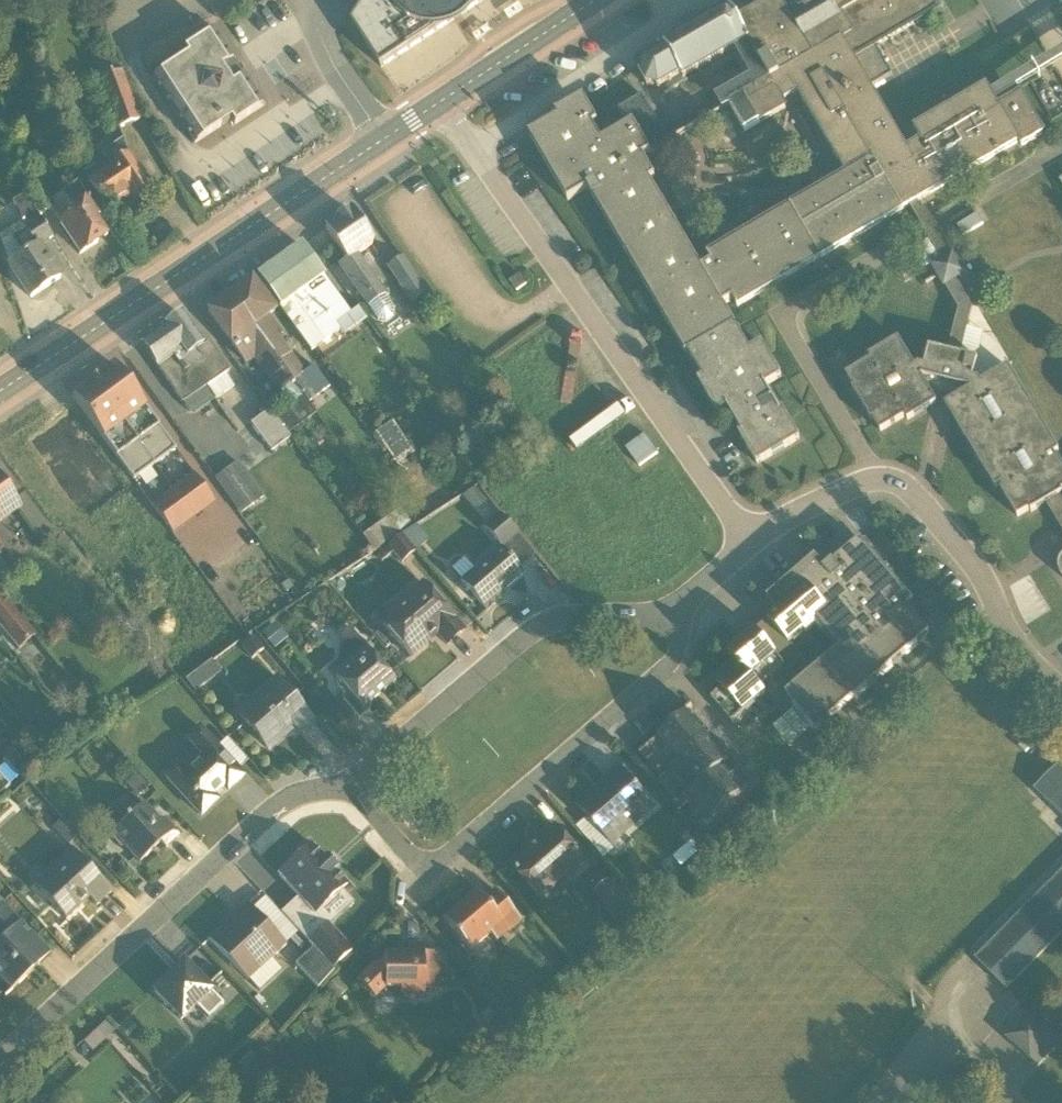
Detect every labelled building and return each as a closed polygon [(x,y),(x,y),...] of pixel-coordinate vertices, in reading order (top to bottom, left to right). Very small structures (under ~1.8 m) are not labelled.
[(351,27),(381,69),(486,0),(368,0),(351,27)] [(734,52),(752,81),(714,104),(721,115),(728,111),(744,138),(762,127),(789,111),(795,86),(846,177),(707,257),(630,129),(602,146),(592,128),(596,126),(582,103),(556,118),(560,124),(532,140),(571,205),(587,195),(700,384),(696,386),(718,424),(727,419),(758,471),(802,445),(769,390),(782,382),(762,348),(748,356),(733,330),(721,310),(733,303),(738,312),(915,206),(1018,145),(1023,154),(1033,148),(1048,139),(1022,96),(997,110),(984,88),(911,127),(920,141),(903,151),(871,92),(854,60),(939,9),(934,0),(754,0),(760,10),(739,22),(752,43),(734,52)] [(752,43),(739,22),(733,10),(645,63),(641,78),(647,88),(662,96),(734,52),(752,43)] [(187,55),(153,77),(195,143),(229,121),(232,127),(260,109),(211,33),(184,50),(187,55)] [(139,121),(115,56),(94,64),(117,129),(139,121)] [(107,215),(146,187),(117,145),(101,156),(108,166),(84,183),(107,215)] [(56,219),(79,255),(106,237),(96,221),(102,217),(79,181),(49,201),(60,216),(56,219)] [(22,195),(38,218),(50,210),(35,187),(22,195)] [(29,299),(61,279),(41,247),(51,240),(38,218),(22,195),(11,203),(24,223),(0,239),(0,254),(29,299)] [(349,213),(324,230),(344,260),(338,265),(376,322),(385,323),(392,319),(394,310),(357,256),(371,246),(349,213)] [(350,316),(300,249),(258,280),(311,352),(339,332),(335,326),(350,316)] [(401,257),(385,268),(411,305),(427,294),(420,284),(413,275),(401,257)] [(252,282),(230,298),(300,394),(307,403),(327,388),(311,366),(305,370),(267,317),(274,312),(252,282)] [(282,407),(300,394),(230,298),(206,315),(231,349),(237,344),(282,407)] [(233,388),(183,315),(138,345),(188,418),(233,388)] [(844,378),(879,438),(942,402),(994,491),(1000,488),(1020,522),(1044,508),(1061,539),(1061,447),(1015,366),(983,385),(975,380),(979,361),(952,355),(930,350),(925,369),(917,369),(900,342),(844,378)] [(110,366),(90,380),(155,467),(175,453),(110,366)] [(90,380),(70,393),(132,484),(155,467),(90,380)] [(251,421),(271,449),(291,436),(271,407),(251,421)] [(73,472),(79,482),(105,466),(75,415),(25,444),(50,486),(73,472)] [(374,430),(395,464),(414,453),(393,418),(374,430)] [(639,465),(658,452),(645,432),(626,446),(639,465)] [(240,459),(215,476),(240,514),(265,497),(240,459)] [(151,503),(173,532),(216,500),(194,470),(151,503)] [(0,480),(0,524),(21,510),(0,480)] [(377,549),(392,532),(379,521),(364,537),(377,549)] [(214,537),(199,548),(182,526),(174,533),(203,570),(226,552),(214,537)] [(390,544),(402,559),(419,546),(407,530),(390,544)] [(809,723),(824,723),(928,635),(928,633),(907,608),(912,602),(860,541),(859,541),(833,563),(831,563),(824,569),(814,557),(765,600),(775,611),(727,653),(737,666),(716,685),(720,689),(709,699),(730,723),(763,696),(765,697),(778,686),(770,677),(782,667),(786,670),(800,658),(789,644),(791,642),(793,644),(802,636),(801,634),(802,632),(806,636),(819,626),(839,648),(839,649),(785,695),(809,723)] [(486,614),(524,578),(496,549),(458,585),(486,614)] [(13,579),(0,561),(0,588),(13,579)] [(465,631),(423,581),(375,620),(409,662),(435,640),(443,650),(465,631)] [(0,597),(0,630),(18,652),(35,638),(0,597)] [(365,642),(326,673),(357,712),(396,681),(365,642)] [(210,660),(186,679),(194,688),(217,669),(210,660)] [(274,677),(234,712),(265,747),(290,725),(297,733),(312,719),(274,677)] [(693,798),(711,818),(751,784),(715,742),(712,745),(686,714),(639,754),(645,762),(656,753),(688,791),(673,804),(679,810),(693,798)] [(197,817),(242,777),(197,728),(184,741),(199,758),(184,772),(175,762),(160,776),(197,817)] [(1058,766),(1034,790),(1061,818),(1061,769),(1058,766)] [(10,784),(0,773),(0,793),(10,784)] [(654,810),(621,774),(579,812),(613,848),(654,810)] [(165,849),(179,837),(162,817),(159,820),(143,802),(135,810),(125,799),(106,815),(118,828),(111,834),(137,864),(161,844),(165,849)] [(513,873),(540,903),(586,861),(558,831),(513,873)] [(697,850),(685,835),(670,846),(682,861),(697,850)] [(309,846),(278,876),(297,897),(280,914),(331,966),(349,949),(318,917),(349,888),(309,846)] [(111,894),(70,849),(32,884),(66,920),(89,899),(97,907),(111,894)] [(975,960),(1006,990),(1061,933),(1061,871),(975,960)] [(635,905),(614,878),(598,890),(620,917),(635,905)] [(472,890),(439,920),(452,934),(470,954),(490,937),(496,944),(519,923),(495,896),(485,905),(472,890)] [(11,991),(50,954),(1,904),(0,905),(0,980),(11,991)] [(246,906),(207,942),(256,995),(280,974),(271,964),(286,950),(246,906)] [(377,1005),(385,995),(404,994),(405,1005),(429,1006),(428,995),(445,985),(445,969),(432,959),(425,958),(426,946),(406,945),(405,957),(383,956),(356,987),(377,1005)] [(187,959),(152,990),(177,1018),(195,1003),(207,1017),(224,1002),(187,959)] [(1030,1061),(1059,1027),(1033,1006),(1005,1038),(1030,1061)] [(93,1051),(117,1028),(106,1017),(82,1040),(93,1051)] [(1030,1061),(1037,1067),(1061,1038),(1061,1030),(1059,1027),(1030,1061)]
